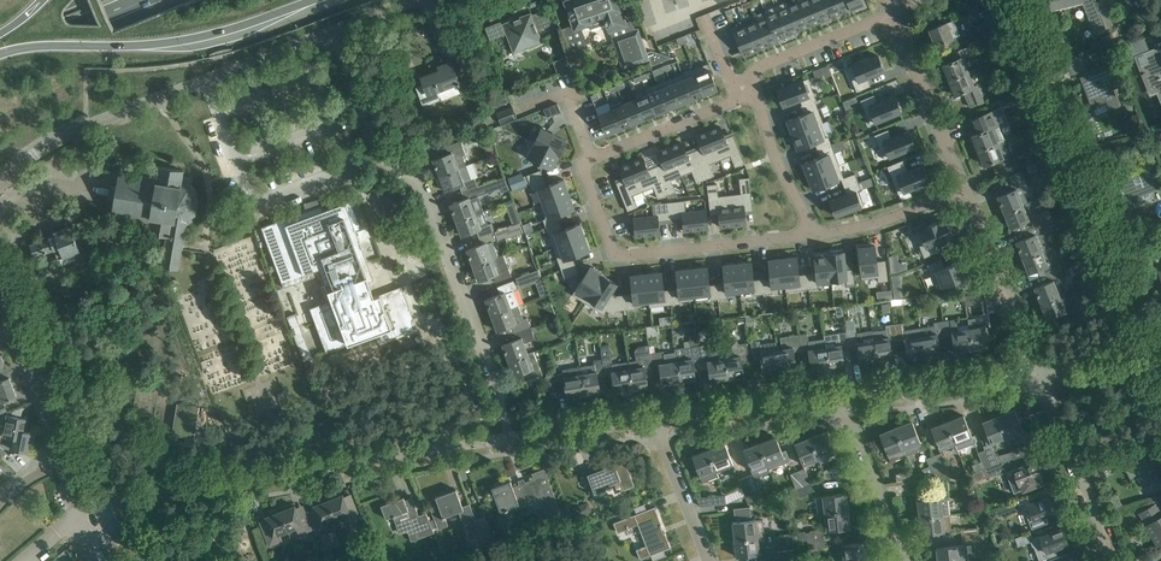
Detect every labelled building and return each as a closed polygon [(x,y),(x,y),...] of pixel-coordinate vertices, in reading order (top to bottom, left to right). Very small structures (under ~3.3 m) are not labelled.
[(573,24),(574,28),(581,26),(589,23),(588,21),(591,20),(604,15),(605,19),(604,19),(605,23),(606,22),(607,24),(610,31),(613,30),(618,28),(621,35),(634,30),(632,22),(626,24),(621,9),(625,8),(622,0),(565,0),(573,24)] [(798,0),(797,0),(798,3),(788,6),(786,1),(798,30),(808,26),(798,0)] [(808,26),(819,21),(811,0),(798,0),(808,26)] [(819,21),(830,17),(823,0),(811,0),(819,21)] [(840,13),(835,0),(823,0),(830,17),(840,13)] [(840,13),(851,8),(848,0),(835,0),(840,13)] [(863,3),(861,0),(848,0),(851,8),(863,3)] [(1049,2),(1049,1),(1051,9),(1050,10),(1051,11),(1082,3),(1094,33),(1095,33),(1095,32),(1097,31),(1098,33),(1107,29),(1096,1),(1095,1),(1094,0),(1048,0),(1049,2)] [(1107,29),(1113,26),(1106,0),(1100,0),(1096,1),(1107,29)] [(775,6),(787,35),(798,30),(786,1),(775,6)] [(775,39),(777,39),(787,35),(775,6),(763,10),(767,18),(775,39)] [(982,34),(998,28),(990,6),(981,9),(986,21),(981,23),(979,26),(982,34)] [(485,27),(490,40),(506,34),(513,53),(543,41),(531,12),(499,24),(498,22),(485,27)] [(767,18),(756,22),(766,46),(777,41),(777,39),(775,39),(767,18)] [(953,38),(960,35),(954,20),(947,23),(947,22),(929,30),(935,45),(953,38)] [(766,46),(756,22),(746,27),(755,50),(766,46)] [(746,27),(733,32),(743,55),(755,50),(746,27)] [(1001,36),(998,28),(982,34),(986,42),(1001,36)] [(634,30),(621,35),(631,65),(649,59),(651,64),(673,57),(653,50),(653,51),(647,53),(639,29),(634,30)] [(1009,47),(1018,44),(1012,29),(1003,32),(1009,47)] [(685,35),(676,38),(679,45),(688,41),(685,35)] [(1122,43),(1129,60),(1143,54),(1146,62),(1139,65),(1142,73),(1142,74),(1143,74),(1147,86),(1154,83),(1157,92),(1159,91),(1160,97),(1160,53),(1159,47),(1150,51),(1144,38),(1145,37),(1122,43)] [(587,62),(582,46),(569,50),(572,58),(575,66),(587,62)] [(943,65),(949,79),(968,72),(962,58),(972,54),(968,46),(953,52),(956,59),(943,65)] [(884,70),(877,55),(847,67),(856,92),(871,86),(867,77),(884,70)] [(1080,55),(1065,59),(1067,68),(1082,65),(1080,55)] [(553,61),(557,73),(575,66),(572,58),(565,61),(564,57),(553,61)] [(1008,57),(999,61),(1007,68),(1012,66),(1008,57)] [(440,70),(436,72),(434,69),(430,70),(431,74),(422,78),(424,84),(416,87),(422,104),(426,105),(439,100),(440,97),(438,92),(460,84),(459,81),(452,61),(438,66),(440,70)] [(704,94),(717,89),(707,63),(694,69),(704,94)] [(827,65),(822,67),(824,74),(825,77),(831,75),(827,65)] [(1081,77),(1093,108),(1096,106),(1096,107),(1102,105),(1101,104),(1106,102),(1109,109),(1119,105),(1112,88),(1120,85),(1112,65),(1081,77)] [(682,74),(692,99),(704,94),(694,69),(682,74)] [(974,87),(968,72),(949,79),(956,94),(963,91),(969,107),(984,101),(978,85),(974,87)] [(682,74),(669,78),(680,104),(692,99),(682,74)] [(668,109),(680,104),(669,78),(657,83),(668,109)] [(800,99),(802,105),(802,106),(815,101),(816,101),(808,78),(777,90),(783,106),(800,99)] [(668,109),(657,83),(645,89),(646,91),(655,114),(668,109)] [(646,91),(634,96),(635,99),(643,119),(655,114),(646,91)] [(1007,97),(1010,105),(1026,99),(1022,91),(1007,97)] [(899,109),(901,108),(897,98),(895,99),(894,96),(877,103),(874,94),(860,100),(870,124),(901,112),(899,109)] [(643,119),(635,99),(624,103),(632,123),(643,119)] [(610,106),(611,109),(619,129),(632,123),(624,103),(623,101),(610,106)] [(787,120),(792,134),(820,124),(823,122),(815,101),(802,106),(802,105),(801,105),(804,114),(787,120)] [(1132,102),(1126,104),(1128,110),(1134,108),(1132,102)] [(561,112),(557,103),(543,108),(547,118),(561,112)] [(516,118),(512,107),(497,112),(502,124),(516,118)] [(606,134),(619,129),(611,109),(598,114),(606,134)] [(979,132),(972,135),(975,143),(973,143),(975,149),(977,148),(978,150),(1002,141),(1002,140),(1005,139),(993,111),(973,119),(979,132)] [(825,137),(820,124),(792,134),(798,148),(814,142),(817,149),(831,144),(828,136),(825,137)] [(744,163),(733,135),(725,138),(720,126),(708,131),(720,159),(730,155),(735,167),(744,163)] [(566,140),(541,128),(535,142),(559,154),(566,140)] [(1035,142),(1043,139),(1038,128),(1031,131),(1035,142)] [(892,137),(888,129),(874,135),(884,159),(915,146),(908,131),(892,137)] [(708,131),(696,136),(701,148),(694,151),(705,179),(714,175),(710,164),(720,159),(708,131)] [(522,154),(552,168),(559,154),(535,142),(529,139),(522,154)] [(433,159),(439,175),(466,165),(462,156),(466,154),(461,140),(440,148),(443,155),(433,159)] [(1002,141),(978,150),(984,165),(995,160),(997,166),(994,166),(998,174),(1018,166),(1014,158),(1010,160),(1002,141)] [(686,154),(682,142),(670,147),(681,175),(692,171),(696,182),(705,179),(694,151),(686,154)] [(808,176),(839,165),(831,144),(817,149),(820,157),(803,163),(808,176)] [(655,166),(667,195),(676,191),(671,179),(681,175),(670,147),(658,152),(663,163),(655,166)] [(643,158),(631,163),(643,191),(653,187),(658,198),(667,195),(655,166),(648,169),(643,158)] [(898,194),(929,181),(923,165),(908,171),(903,160),(887,166),(898,194)] [(1160,194),(1160,190),(1150,162),(1115,176),(1127,207),(1160,194)] [(619,168),(624,179),(616,182),(628,211),(637,207),(632,195),(643,191),(631,163),(619,168)] [(1032,163),(1025,166),(1028,172),(1035,169),(1032,163)] [(462,192),(478,186),(470,164),(439,175),(436,176),(439,185),(442,184),(445,190),(459,185),(462,192)] [(839,165),(808,176),(813,190),(841,179),(844,187),(858,181),(855,173),(844,177),(839,165)] [(115,200),(112,213),(112,214),(113,214),(113,216),(114,216),(115,214),(125,216),(125,217),(127,218),(127,216),(137,218),(137,219),(139,220),(140,218),(149,220),(148,222),(149,222),(148,232),(166,236),(161,265),(178,268),(182,248),(184,249),(185,243),(183,243),(186,224),(193,219),(191,216),(197,213),(199,200),(195,195),(197,193),(191,184),(192,178),(182,176),(183,170),(159,166),(157,177),(120,171),(117,185),(111,184),(108,199),(115,200)] [(527,175),(530,183),(544,178),(541,169),(527,175)] [(1023,177),(1021,172),(1022,171),(1022,170),(1006,177),(1012,190),(997,196),(1004,213),(1023,205),(1030,202),(1030,201),(1027,202),(1021,187),(1027,185),(1024,176),(1023,177)] [(739,178),(741,193),(730,195),(733,225),(746,223),(745,211),(753,210),(749,177),(739,178)] [(449,204),(455,220),(475,212),(482,210),(477,196),(486,192),(488,194),(491,191),(494,189),(497,188),(500,187),(497,178),(478,186),(462,192),(464,198),(449,204)] [(524,178),(509,183),(512,190),(526,185),(524,178)] [(540,203),(540,204),(569,194),(563,179),(546,185),(544,178),(530,183),(533,191),(538,189),(543,202),(540,203)] [(858,181),(844,187),(847,194),(830,200),(836,216),(864,205),(858,190),(861,189),(858,181)] [(710,215),(719,214),(720,226),(733,225),(730,195),(718,196),(717,184),(707,184),(710,215)] [(390,190),(380,193),(389,216),(399,212),(390,190)] [(574,208),(569,194),(540,204),(546,218),(543,219),(546,227),(560,222),(557,215),(574,208)] [(356,230),(361,228),(351,200),(324,210),(322,205),(261,227),(284,288),(290,285),(289,282),(288,280),(320,268),(326,284),(320,286),(326,301),(310,308),(326,352),(375,334),(379,345),(418,330),(401,286),(374,296),(368,281),(374,279),(356,230)] [(670,219),(683,218),(684,230),(708,228),(706,210),(686,212),(684,200),(668,202),(670,219)] [(670,219),(668,202),(652,204),(654,216),(634,218),(636,236),(659,233),(658,221),(670,219)] [(1030,202),(1023,205),(1004,213),(1010,227),(1024,221),(1027,229),(1043,223),(1039,213),(1036,215),(1030,202)] [(475,212),(455,220),(461,235),(476,230),(478,236),(494,230),(491,222),(481,226),(475,212)] [(1054,224),(1052,219),(1043,223),(1045,228),(1054,224)] [(924,257),(938,252),(935,243),(952,236),(945,221),(937,224),(937,223),(927,226),(928,228),(923,229),(915,233),(914,233),(924,257)] [(553,248),(585,237),(580,223),(563,229),(560,222),(546,227),(553,248)] [(921,223),(913,226),(915,233),(923,229),(921,223)] [(1015,242),(1022,259),(1049,248),(1043,233),(1046,231),(1045,228),(1043,223),(1027,229),(1030,236),(1015,242)] [(80,251),(71,225),(49,234),(50,237),(30,244),(33,250),(30,252),(32,257),(52,249),(55,257),(57,256),(58,258),(59,258),(61,265),(76,260),(73,253),(80,251)] [(466,249),(473,266),(492,259),(486,243),(497,239),(494,230),(478,236),(481,244),(466,249)] [(585,237),(553,248),(561,270),(576,265),(572,256),(589,250),(585,237)] [(1160,244),(1160,237),(1149,240),(1151,247),(1160,244)] [(858,247),(861,279),(878,277),(878,281),(888,280),(886,260),(877,261),(875,245),(872,246),(872,245),(862,246),(862,247),(858,247)] [(1052,247),(1049,248),(1022,259),(1028,273),(1043,267),(1046,275),(1061,268),(1052,247)] [(19,248),(14,250),(10,251),(16,266),(24,263),(19,248)] [(831,283),(846,281),(846,284),(855,283),(853,268),(846,269),(844,251),(841,252),(841,251),(830,252),(830,253),(828,253),(831,283)] [(814,255),(816,273),(807,274),(809,288),(818,287),(818,285),(831,283),(828,253),(814,255)] [(807,274),(799,275),(797,257),(783,258),(786,291),(809,288),(807,274)] [(778,286),(785,285),(786,291),(783,258),(768,260),(770,278),(762,279),(764,294),(778,292),(778,286)] [(890,274),(900,273),(898,258),(888,259),(890,274)] [(492,259),(473,266),(478,281),(493,275),(496,282),(511,276),(508,267),(497,271),(492,259)] [(937,289),(968,276),(961,260),(945,267),(941,259),(927,264),(937,289)] [(737,263),(741,293),(741,290),(754,289),(754,295),(764,294),(762,279),(753,280),(751,262),(737,263)] [(741,293),(737,263),(723,265),(725,283),(717,284),(719,299),(727,298),(727,295),(741,293)] [(561,270),(565,278),(579,273),(576,265),(561,270)] [(590,266),(572,294),(585,303),(604,275),(601,274),(602,272),(594,267),(593,268),(590,266)] [(1064,268),(1067,276),(1072,274),(1069,266),(1064,268)] [(719,299),(717,284),(709,285),(707,267),(692,268),(695,296),(709,294),(710,300),(719,299)] [(678,288),(671,289),(673,304),(680,303),(680,297),(695,296),(692,268),(676,270),(678,288)] [(1034,287),(1041,304),(1067,294),(1061,279),(1065,277),(1061,268),(1046,275),(1049,281),(1034,287)] [(537,269),(515,277),(519,288),(535,282),(541,280),(537,269)] [(650,306),(673,304),(671,289),(664,290),(662,272),(646,274),(650,306)] [(635,305),(649,304),(649,307),(650,306),(646,274),(630,275),(632,293),(624,294),(626,309),(635,308),(635,305)] [(604,275),(585,303),(586,303),(586,302),(604,314),(607,310),(614,314),(616,310),(626,309),(624,294),(616,295),(616,296),(616,297),(610,293),(617,284),(604,275)] [(968,280),(961,283),(964,290),(971,287),(968,280)] [(485,299),(491,315),(511,308),(510,307),(505,292),(516,288),(513,281),(497,286),(500,293),(485,299)] [(948,298),(947,294),(947,292),(940,293),(940,295),(941,301),(945,301),(948,298)] [(980,294),(965,296),(966,306),(981,303),(980,294)] [(1067,294),(1041,304),(1047,319),(1061,313),(1064,320),(1080,314),(1073,296),(1069,298),(1067,294)] [(510,307),(511,308),(491,315),(497,330),(512,325),(514,331),(529,325),(526,317),(523,318),(518,305),(510,307)] [(293,335),(302,331),(296,314),(287,318),(293,335)] [(754,317),(746,317),(746,325),(755,325),(754,317)] [(942,320),(945,337),(952,336),(955,352),(972,349),(969,328),(968,325),(958,326),(956,318),(942,320)] [(934,325),(920,327),(925,356),(940,354),(938,338),(945,337),(942,320),(934,321),(934,325)] [(904,323),(894,324),(897,341),(904,339),(907,359),(925,356),(920,327),(904,329),(904,323)] [(539,324),(531,327),(533,333),(541,330),(539,324)] [(871,331),(876,360),(892,357),(890,342),(897,341),(894,324),(885,325),(886,329),(871,331)] [(502,344),(508,360),(533,350),(528,335),(532,334),(529,325),(514,331),(517,338),(502,344)] [(969,328),(972,349),(988,346),(985,326),(969,328)] [(846,332),(848,348),(856,347),(859,362),(876,360),(871,331),(870,330),(855,333),(855,330),(846,332)] [(807,332),(798,334),(801,351),(808,350),(811,370),(829,367),(824,338),(808,341),(807,332)] [(829,367),(845,365),(842,349),(848,348),(846,332),(824,335),(824,338),(829,367)] [(781,348),(777,348),(780,370),(796,367),(794,352),(801,351),(798,334),(779,337),(781,348)] [(735,340),(731,345),(732,348),(723,349),(728,378),(744,376),(741,360),(749,359),(746,342),(738,343),(738,342),(735,340)] [(763,373),(780,370),(777,348),(776,348),(775,341),(759,344),(759,340),(751,341),(753,358),(761,357),(763,373)] [(628,360),(611,363),(610,356),(612,354),(611,349),(609,348),(608,342),(600,344),(602,357),(605,375),(612,374),(615,392),(623,390),(623,393),(633,392),(632,389),(628,360)] [(712,351),(713,359),(708,360),(706,343),(697,345),(700,362),(707,361),(711,381),(728,378),(723,349),(712,351)] [(628,360),(632,389),(648,386),(646,371),(653,370),(650,352),(649,344),(637,345),(634,349),(636,359),(628,360)] [(690,358),(677,360),(680,381),(696,379),(693,363),(700,362),(697,345),(689,346),(690,358)] [(542,375),(533,350),(508,360),(514,376),(524,372),(527,380),(542,375)] [(664,350),(650,352),(653,370),(660,368),(662,384),(680,381),(677,360),(665,362),(664,350)] [(310,351),(301,354),(303,360),(304,360),(312,357),(310,351)] [(605,375),(603,364),(602,357),(593,358),(594,364),(580,366),(581,372),(584,394),(600,392),(598,376),(605,375)] [(310,359),(304,361),(306,367),(312,365),(310,359)] [(567,397),(584,394),(581,372),(580,366),(563,369),(563,372),(554,373),(557,391),(566,390),(567,397)] [(548,393),(557,391),(554,373),(545,375),(548,393)] [(16,396),(10,378),(0,381),(0,402),(16,396)] [(136,385),(135,411),(156,412),(157,386),(136,385)] [(194,437),(195,430),(199,407),(178,403),(175,417),(180,418),(177,432),(181,433),(181,435),(185,436),(194,437)] [(274,409),(264,412),(265,413),(267,419),(269,423),(278,420),(276,416),(274,409)] [(1015,409),(997,416),(1005,437),(1023,430),(1015,409)] [(9,415),(4,437),(17,439),(15,450),(26,452),(30,432),(25,432),(27,419),(9,415)] [(963,415),(946,422),(955,443),(959,452),(975,445),(963,415)] [(1005,437),(997,416),(982,422),(991,443),(1005,437)] [(912,421),(895,428),(906,455),(922,449),(919,442),(920,441),(912,421)] [(955,443),(946,422),(931,428),(939,449),(955,443)] [(906,455),(895,428),(879,433),(890,461),(902,457),(906,455)] [(810,437),(819,458),(835,452),(827,430),(810,437)] [(776,436),(759,443),(767,464),(784,457),(776,436)] [(819,458),(810,437),(794,443),(803,464),(819,458)] [(725,442),(707,449),(716,470),(733,464),(725,442)] [(770,470),(767,464),(759,443),(743,449),(753,474),(746,476),(752,492),(759,489),(756,480),(758,479),(760,474),(770,470)] [(991,465),(999,462),(992,446),(985,449),(991,465)] [(1013,458),(1029,454),(1027,446),(1011,449),(1013,458)] [(697,475),(699,474),(702,480),(717,474),(716,470),(707,449),(692,455),(697,468),(695,469),(697,475)] [(977,452),(983,468),(991,465),(985,449),(977,452)] [(1159,471),(1149,454),(1146,456),(1141,450),(1121,462),(1126,469),(1125,469),(1126,470),(1134,464),(1144,481),(1159,471)] [(941,452),(934,455),(940,471),(948,468),(941,452)] [(926,458),(932,474),(940,471),(934,455),(926,458)] [(604,467),(587,474),(594,493),(606,489),(605,486),(620,480),(623,489),(634,485),(623,457),(622,457),(623,459),(614,462),(613,461),(605,464),(604,465),(604,466),(604,467)] [(1111,473),(1105,457),(1095,461),(1101,477),(1111,473)] [(1042,483),(1040,476),(1041,476),(1035,460),(1013,469),(1014,473),(1008,476),(1014,492),(1022,489),(1023,490),(1042,483)] [(999,462),(991,465),(983,468),(987,476),(1006,469),(1003,461),(999,462)] [(804,486),(811,483),(805,467),(797,470),(804,486)] [(549,479),(544,468),(532,473),(534,478),(512,486),(510,480),(492,487),(500,510),(510,506),(511,508),(540,498),(549,521),(562,517),(549,479)] [(823,470),(824,478),(841,477),(840,468),(823,470)] [(948,468),(940,471),(932,474),(935,481),(950,475),(948,468)] [(790,473),(796,489),(804,486),(797,470),(790,473)] [(913,480),(912,472),(895,474),(896,482),(913,480)] [(738,479),(744,495),(752,492),(746,476),(738,479)] [(811,483),(804,486),(796,489),(799,497),(814,491),(811,483)] [(475,519),(469,503),(462,506),(456,489),(435,496),(438,505),(430,508),(438,528),(448,525),(445,516),(459,510),(465,526),(476,522),(475,519)] [(752,492),(744,495),(747,502),(762,496),(759,489),(752,492)] [(337,493),(326,497),(335,520),(344,516),(346,523),(360,518),(352,498),(345,500),(343,494),(338,496),(337,493)] [(824,512),(847,509),(846,493),(822,495),(823,496),(815,497),(817,512),(824,512)] [(709,505),(726,503),(725,494),(708,496),(709,505)] [(407,531),(411,541),(412,540),(411,539),(425,534),(425,535),(426,535),(426,534),(433,531),(426,512),(425,512),(426,513),(419,516),(412,497),(404,499),(403,496),(381,505),(381,506),(382,512),(383,512),(386,518),(393,516),(393,517),(396,516),(395,515),(397,514),(404,532),(406,531),(407,532),(407,531)] [(919,517),(950,514),(948,496),(917,499),(919,517)] [(1033,520),(1055,511),(1049,496),(1027,504),(1033,520)] [(335,520),(326,497),(317,501),(318,503),(313,505),(316,512),(309,514),(317,535),(330,530),(328,523),(335,520)] [(1020,499),(993,510),(996,517),(1023,507),(1020,499)] [(636,513),(613,522),(617,532),(638,524),(647,545),(636,549),(640,559),(651,555),(653,560),(659,558),(666,555),(666,554),(665,555),(663,550),(670,547),(665,532),(664,533),(663,533),(661,527),(662,527),(661,523),(654,506),(646,509),(644,504),(645,504),(645,503),(644,502),(634,506),(636,513)] [(560,505),(564,516),(570,514),(566,503),(560,505)] [(1160,543),(1160,510),(1157,503),(1139,513),(1158,545),(1160,543)] [(289,504),(279,508),(288,531),(296,527),(299,534),(312,529),(304,509),(297,511),(295,505),(290,507),(289,504)] [(288,531),(279,508),(269,512),(270,514),(265,516),(268,523),(261,525),(269,546),(282,541),(280,534),(288,531)] [(847,509),(824,512),(826,530),(849,528),(847,509)] [(950,514),(919,517),(921,534),(952,531),(950,514)] [(484,516),(475,519),(476,522),(485,545),(494,542),(484,516)] [(755,520),(755,519),(733,521),(735,540),(764,537),(763,519),(755,520)] [(961,529),(962,537),(978,535),(978,527),(961,529)] [(1030,541),(1032,546),(1034,546),(1039,560),(1038,560),(1057,554),(1055,548),(1067,543),(1064,536),(1066,535),(1063,529),(1062,529),(1061,528),(1041,535),(1033,538),(1034,540),(1030,541)] [(807,539),(824,538),(823,530),(819,530),(817,529),(810,530),(809,532),(806,532),(804,530),(800,531),(798,533),(799,540),(807,539)] [(1030,532),(1015,538),(1018,546),(1030,541),(1034,540),(1033,538),(1030,532)] [(966,544),(979,543),(978,535),(962,537),(963,544),(936,547),(938,560),(968,560),(966,544)] [(732,540),(733,551),(736,551),(737,556),(759,554),(759,558),(770,557),(769,546),(765,546),(764,537),(735,540),(732,540)] [(824,538),(807,539),(808,548),(825,546),(824,538)] [(842,544),(844,560),(866,558),(865,541),(842,544)] [(778,559),(795,557),(794,549),(777,551),(778,559)]
